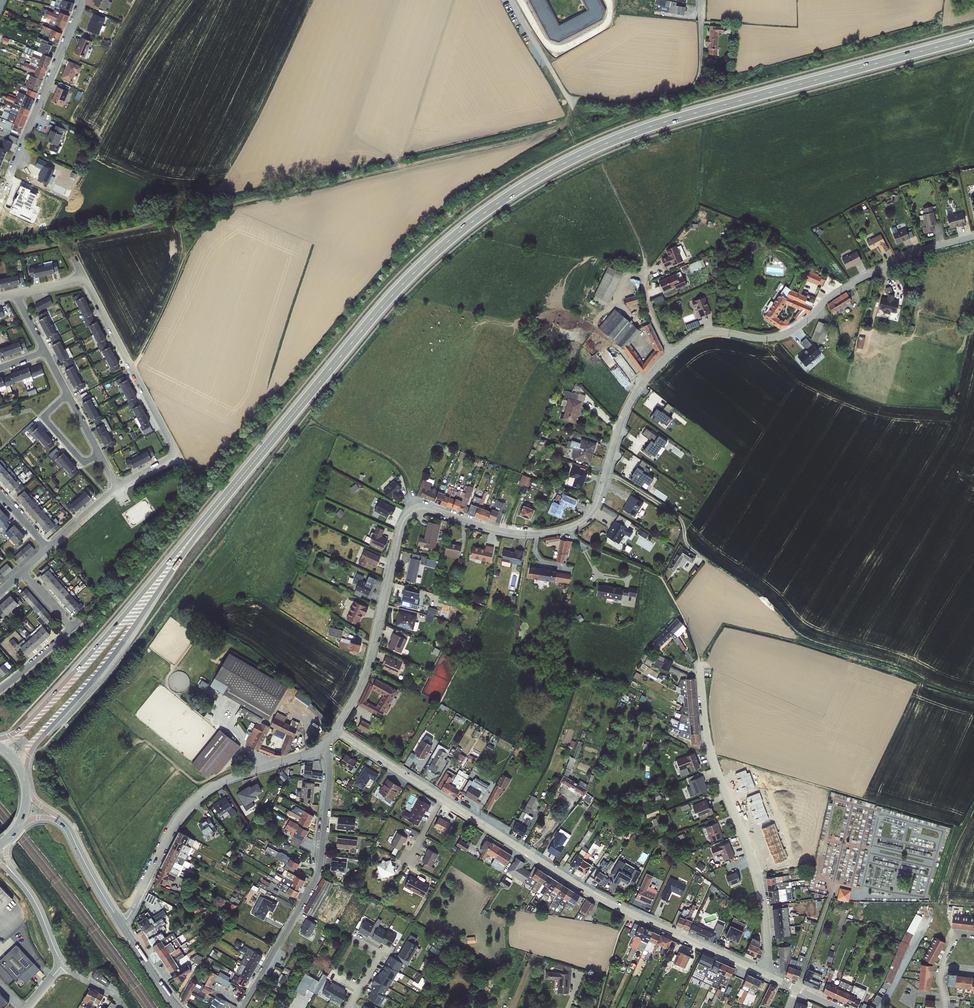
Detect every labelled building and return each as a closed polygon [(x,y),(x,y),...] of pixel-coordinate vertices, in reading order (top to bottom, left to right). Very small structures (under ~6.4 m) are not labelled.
[(67,22),(69,16),(75,3),(65,0),(63,0),(61,3),(57,2),(56,7),(59,8),(58,11),(49,8),(47,13),(67,22)] [(94,5),(106,10),(110,0),(96,0),(94,5)] [(598,21),(604,13),(598,0),(580,0),(584,7),(559,21),(548,0),(528,0),(549,39),(558,42),(598,21)] [(685,14),(686,6),(676,5),(676,1),(671,0),(657,0),(656,3),(661,4),(660,10),(685,14)] [(67,22),(47,13),(45,13),(44,16),(50,19),(49,23),(56,26),(56,27),(55,30),(62,33),(67,22)] [(87,30),(99,35),(101,30),(103,31),(105,27),(103,25),(105,18),(94,13),(87,30)] [(48,41),(53,43),(54,41),(58,43),(62,33),(55,30),(47,27),(48,25),(41,22),(40,24),(43,26),(40,33),(50,37),(48,41)] [(710,54),(719,54),(720,32),(724,32),(724,26),(705,25),(705,43),(710,43),(710,54)] [(48,41),(38,37),(35,44),(39,46),(38,51),(48,55),(52,46),(47,43),(48,41)] [(92,42),(82,37),(74,53),(84,58),(92,42)] [(26,53),(50,63),(52,57),(33,50),(32,52),(25,49),(24,50),(23,52),(26,53)] [(50,63),(26,53),(24,57),(31,60),(31,61),(30,62),(47,69),(50,63)] [(68,61),(62,78),(72,82),(75,76),(78,77),(82,67),(68,61)] [(25,66),(45,74),(47,69),(30,62),(30,63),(27,62),(25,66)] [(30,75),(43,80),(45,74),(25,66),(23,71),(26,72),(26,73),(30,75)] [(25,86),(29,87),(38,91),(43,80),(30,75),(27,82),(25,86)] [(19,92),(26,95),(35,98),(37,93),(28,89),(29,87),(25,86),(27,82),(21,80),(20,83),(18,83),(17,84),(15,84),(13,89),(19,92)] [(69,92),(58,87),(52,101),(63,106),(69,92)] [(6,99),(30,110),(33,103),(24,100),(26,95),(19,92),(17,96),(9,93),(8,95),(6,99)] [(11,109),(28,115),(30,110),(6,99),(5,103),(10,106),(9,108),(11,109)] [(7,120),(23,127),(28,115),(11,109),(10,113),(4,111),(1,117),(7,119),(7,120)] [(7,120),(0,118),(0,122),(1,122),(0,124),(0,126),(18,134),(18,132),(21,133),(23,127),(7,120)] [(67,130),(56,125),(53,131),(51,130),(46,140),(51,143),(49,149),(58,152),(60,146),(59,145),(63,135),(65,136),(67,130)] [(3,130),(1,135),(17,143),(20,137),(3,130)] [(0,168),(6,150),(10,152),(14,141),(4,139),(2,147),(0,146),(0,168)] [(41,168),(37,180),(48,184),(54,169),(45,166),(47,161),(38,157),(35,166),(41,168)] [(13,206),(22,210),(24,205),(32,207),(38,192),(21,186),(13,206)] [(932,205),(922,208),(924,215),(922,215),(927,234),(934,232),(932,226),(936,225),(932,205)] [(963,211),(946,216),(949,229),(965,225),(963,211)] [(906,230),(892,233),(896,244),(904,242),(909,238),(906,230)] [(881,234),(866,240),(870,251),(879,247),(883,254),(889,251),(881,234)] [(662,259),(666,268),(674,264),(675,267),(685,262),(677,246),(666,250),(668,256),(662,259)] [(857,250),(841,257),(846,270),(863,262),(857,250)] [(52,264),(43,266),(45,275),(55,273),(55,272),(59,271),(57,262),(52,263),(52,264)] [(594,300),(608,306),(623,271),(609,265),(594,300)] [(36,277),(45,275),(43,266),(34,268),(33,266),(29,267),(31,277),(35,276),(36,277)] [(806,279),(819,284),(823,276),(810,270),(806,279)] [(18,275),(8,277),(10,286),(21,284),(20,283),(24,282),(22,272),(18,273),(18,275)] [(675,274),(658,281),(663,293),(675,288),(677,290),(689,284),(688,282),(681,284),(675,274)] [(10,286),(8,277),(0,279),(0,287),(1,287),(1,288),(10,286)] [(778,317),(784,302),(800,309),(796,318),(800,320),(804,310),(810,313),(814,302),(806,299),(808,295),(781,283),(777,291),(777,290),(765,320),(785,328),(788,320),(785,318),(785,320),(778,317)] [(887,297),(882,298),(879,310),(886,311),(886,314),(891,316),(892,312),(896,312),(899,301),(895,300),(895,295),(892,286),(885,288),(887,297)] [(76,301),(80,310),(89,306),(84,296),(83,297),(81,293),(72,298),(75,302),(76,301)] [(845,293),(827,307),(832,315),(853,304),(845,293)] [(626,305),(637,303),(636,295),(625,296),(626,305)] [(705,295),(692,300),(699,319),(712,314),(705,295)] [(49,297),(35,304),(39,311),(53,304),(49,297)] [(93,314),(89,306),(80,310),(84,318),(83,319),(85,323),(94,319),(92,315),(93,314)] [(615,308),(599,327),(626,350),(630,360),(645,372),(662,352),(664,351),(654,328),(652,326),(651,322),(642,326),(645,329),(654,349),(646,359),(642,361),(633,341),(642,330),(615,308)] [(39,320),(44,329),(52,325),(48,316),(49,315),(47,311),(38,316),(40,319),(39,320)] [(818,318),(811,338),(823,344),(830,323),(818,318)] [(95,322),(94,319),(85,323),(87,327),(89,326),(93,335),(102,331),(97,322),(95,322)] [(50,337),(51,340),(60,336),(58,332),(56,333),(52,325),(44,329),(48,338),(50,337)] [(106,339),(102,331),(93,335),(97,343),(96,344),(98,348),(107,344),(105,340),(106,339)] [(52,345),(56,354),(65,349),(61,341),(62,340),(60,336),(51,340),(53,344),(52,345)] [(806,347),(797,356),(807,366),(821,353),(806,337),(801,342),(806,347)] [(19,342),(10,345),(13,354),(23,350),(22,349),(26,348),(23,339),(19,340),(19,342)] [(109,347),(107,344),(98,348),(101,352),(102,351),(107,360),(115,356),(110,346),(109,347)] [(13,354),(10,345),(1,348),(1,347),(0,347),(0,357),(4,356),(4,357),(13,354)] [(63,362),(65,366),(73,361),(71,357),(69,358),(65,349),(56,354),(61,363),(63,362)] [(615,359),(630,378),(637,373),(622,354),(615,359)] [(119,364),(115,356),(107,360),(111,368),(109,369),(111,373),(120,369),(118,365),(119,364)] [(65,370),(69,379),(78,374),(74,366),(75,365),(73,361),(65,366),(66,369),(65,370)] [(29,367),(20,370),(22,380),(32,376),(32,378),(37,376),(33,367),(30,368),(29,367)] [(11,375),(7,376),(10,386),(14,384),(14,383),(22,380),(20,370),(10,374),(11,375)] [(82,383),(78,374),(69,379),(74,388),(75,387),(77,391),(86,387),(84,382),(82,383)] [(0,378),(0,388),(5,386),(6,387),(10,386),(7,376),(3,378),(3,377),(0,378)] [(119,384),(124,393),(132,388),(128,379),(126,380),(125,376),(116,380),(118,384),(119,384)] [(137,397),(132,388),(124,393),(128,401),(127,401),(129,406),(137,401),(135,397),(137,397)] [(563,420),(576,424),(582,401),(584,401),(586,395),(567,390),(564,398),(568,400),(563,420)] [(82,403),(87,412),(95,407),(91,399),(92,398),(90,394),(82,398),(84,402),(82,403)] [(139,405),(137,401),(129,406),(131,410),(132,409),(137,418),(145,413),(141,404),(139,405)] [(659,404),(654,411),(654,416),(660,419),(668,424),(674,415),(670,411),(673,406),(668,403),(664,408),(659,404)] [(93,420),(95,424),(103,419),(101,415),(100,416),(95,407),(87,412),(91,421),(93,420)] [(150,422),(145,413),(137,418),(134,419),(139,427),(142,431),(145,435),(152,431),(148,423),(150,422)] [(95,428),(100,437),(108,432),(104,424),(105,423),(103,419),(95,424),(97,427),(95,428)] [(33,433),(39,440),(46,433),(39,426),(38,427),(35,424),(28,430),(31,434),(33,433)] [(113,441),(108,432),(100,437),(104,446),(106,445),(108,449),(116,445),(114,440),(113,441)] [(655,440),(651,437),(643,450),(651,455),(653,453),(656,454),(663,443),(665,443),(668,438),(660,432),(655,440)] [(53,441),(46,433),(39,440),(45,447),(44,448),(47,451),(54,445),(51,442),(53,441)] [(575,459),(591,463),(597,442),(580,436),(580,440),(572,439),(570,446),(577,449),(575,459)] [(147,451),(138,455),(142,464),(151,459),(151,458),(155,456),(150,447),(146,450),(147,451)] [(61,469),(63,466),(70,460),(63,452),(62,453),(59,450),(56,448),(49,455),(52,457),(55,460),(54,460),(61,469)] [(134,468),(142,464),(138,455),(130,460),(129,458),(125,460),(129,469),(133,467),(134,468)] [(77,467),(70,460),(63,466),(69,473),(68,474),(71,478),(78,472),(75,468),(77,467)] [(634,473),(631,479),(641,485),(644,481),(649,484),(654,477),(643,470),(645,467),(638,464),(633,472),(634,473)] [(573,484),(582,487),(588,470),(573,465),(570,475),(574,476),(573,484)] [(0,472),(0,480),(1,481),(10,474),(9,473),(12,471),(8,467),(7,468),(0,472)] [(529,487),(533,477),(523,473),(519,483),(529,487)] [(10,474),(1,481),(6,487),(17,479),(14,475),(12,476),(10,474)] [(395,478),(383,488),(390,497),(393,496),(399,501),(404,497),(398,489),(402,486),(395,478)] [(17,492),(23,486),(17,479),(6,487),(11,492),(15,489),(17,492)] [(422,485),(418,495),(485,520),(488,518),(499,523),(503,512),(501,511),(504,506),(495,503),(493,507),(491,508),(484,506),(489,495),(485,492),(482,497),(474,495),(472,493),(473,487),(469,484),(465,491),(454,487),(448,485),(441,482),(437,491),(422,485)] [(356,484),(350,488),(353,492),(359,487),(356,484)] [(23,486),(17,492),(19,495),(16,497),(22,504),(31,495),(29,492),(28,494),(25,491),(26,490),(23,486)] [(85,492),(78,498),(84,505),(92,499),(91,498),(94,495),(88,488),(84,491),(85,492)] [(555,498),(549,512),(560,516),(565,505),(574,509),(577,498),(563,492),(560,500),(555,498)] [(632,494),(622,510),(634,516),(644,501),(632,494)] [(31,495),(22,504),(26,509),(38,501),(34,497),(31,495)] [(76,511),(84,505),(78,498),(71,504),(69,503),(66,506),(72,513),(75,510),(76,511)] [(396,506),(378,498),(373,510),(388,517),(390,513),(392,514),(396,506)] [(38,501),(26,509),(33,516),(42,506),(38,501)] [(524,502),(520,513),(532,517),(536,506),(524,502)] [(42,506),(33,516),(39,523),(50,514),(45,507),(44,508),(42,506)] [(0,518),(0,529),(2,531),(3,530),(9,525),(7,522),(10,519),(5,514),(0,518)] [(50,514),(39,523),(43,528),(53,520),(51,517),(52,516),(50,514)] [(616,517),(604,535),(618,544),(626,533),(630,536),(634,531),(628,527),(632,521),(620,514),(616,517)] [(53,520),(43,528),(47,533),(50,530),(53,533),(60,527),(57,524),(59,522),(56,518),(53,520)] [(428,519),(424,535),(420,535),(418,545),(435,549),(440,522),(428,519)] [(10,538),(20,531),(14,524),(11,527),(9,525),(3,530),(10,538)] [(373,531),(369,543),(384,549),(389,539),(382,535),(385,529),(378,525),(375,533),(373,531)] [(641,529),(638,533),(647,538),(649,533),(641,529)] [(20,531),(10,538),(16,544),(14,545),(17,548),(23,543),(20,540),(25,536),(20,531)] [(462,543),(448,540),(445,555),(459,557),(462,543)] [(561,540),(556,562),(566,563),(567,555),(568,555),(569,549),(571,549),(573,542),(561,540)] [(29,543),(13,558),(19,564),(35,550),(29,543)] [(472,546),(470,558),(490,563),(494,547),(486,545),(485,549),(472,546)] [(681,547),(667,568),(674,572),(677,566),(683,558),(688,561),(692,563),(696,557),(681,547)] [(364,550),(358,564),(364,566),(367,561),(376,566),(380,557),(364,550)] [(503,550),(501,560),(521,565),(523,551),(516,550),(516,553),(503,550)] [(416,582),(417,577),(421,560),(419,559),(411,558),(410,557),(405,581),(416,583),(416,582)] [(433,564),(434,560),(427,558),(426,565),(433,567),(433,564)] [(7,563),(0,569),(0,578),(2,580),(13,570),(7,563)] [(46,584),(56,575),(47,565),(41,571),(43,574),(40,577),(46,584)] [(555,582),(557,571),(530,566),(528,578),(555,582)] [(559,572),(557,582),(569,583),(571,574),(559,572)] [(360,580),(362,580),(364,576),(357,573),(353,582),(358,584),(360,580)] [(50,589),(61,581),(56,575),(46,584),(50,589)] [(360,580),(358,584),(356,589),(354,594),(361,597),(363,593),(368,595),(373,585),(368,583),(369,581),(375,584),(377,579),(369,575),(366,581),(362,580),(360,580)] [(55,594),(66,586),(61,581),(50,589),(55,594)] [(598,585),(596,596),(606,598),(613,600),(613,599),(622,600),(622,595),(636,597),(638,589),(629,587),(629,590),(620,589),(620,588),(603,585),(603,586),(598,585)] [(60,600),(72,591),(68,587),(67,587),(66,586),(55,594),(60,600)] [(53,619),(26,588),(20,594),(47,625),(53,619)] [(404,589),(400,605),(409,607),(411,603),(417,605),(420,593),(404,589)] [(66,607),(76,598),(74,595),(75,594),(72,591),(60,600),(66,607)] [(5,600),(13,610),(18,605),(19,606),(22,603),(17,597),(14,599),(10,595),(5,600)] [(76,598),(66,607),(71,612),(74,609),(77,612),(83,606),(80,603),(79,604),(76,601),(78,600),(76,598)] [(5,600),(0,605),(0,607),(1,609),(0,610),(0,613),(4,617),(13,610),(5,600)] [(355,601),(347,619),(358,624),(363,614),(365,615),(368,608),(366,607),(366,606),(355,601)] [(429,607),(425,622),(432,624),(436,609),(429,607)] [(399,611),(395,625),(413,630),(417,616),(399,611)] [(36,629),(44,641),(51,635),(43,626),(45,623),(39,616),(36,619),(41,625),(36,629)] [(659,640),(665,647),(686,626),(681,620),(659,640)] [(349,649),(351,642),(351,640),(341,638),(343,631),(330,627),(328,635),(341,638),(340,643),(339,646),(349,649)] [(32,637),(39,646),(44,641),(36,629),(30,634),(32,636),(32,637)] [(401,653),(407,639),(399,636),(393,633),(390,640),(391,640),(388,647),(401,653)] [(25,641),(33,651),(39,646),(32,637),(29,634),(25,638),(27,640),(25,641)] [(33,651),(25,641),(24,640),(18,645),(13,639),(9,642),(16,650),(20,647),(27,656),(33,651)] [(351,642),(349,649),(359,652),(361,645),(351,642)] [(435,647),(432,653),(438,656),(441,650),(435,647)] [(234,652),(231,650),(230,653),(215,678),(210,686),(268,721),(273,712),(290,684),(234,652)] [(653,665),(656,658),(649,654),(645,662),(653,665)] [(386,656),(382,664),(384,665),(382,669),(397,675),(402,663),(386,656)] [(657,658),(654,665),(668,671),(674,659),(668,656),(665,661),(657,658)] [(2,676),(10,669),(5,663),(0,667),(0,673),(2,676)] [(689,744),(700,743),(695,676),(682,677),(678,685),(681,687),(681,693),(684,695),(684,706),(685,712),(681,712),(680,721),(688,723),(688,728),(691,728),(692,739),(688,738),(680,735),(678,739),(689,744)] [(371,688),(372,689),(383,695),(376,707),(383,712),(384,713),(398,690),(377,678),(374,684),(371,688)] [(200,679),(197,685),(205,689),(208,684),(200,679)] [(371,688),(374,684),(369,682),(358,705),(380,717),(383,712),(376,707),(366,701),(372,689),(371,688)] [(298,692),(294,698),(308,708),(307,708),(323,725),(328,720),(311,703),(312,702),(298,692)] [(240,708),(237,712),(259,725),(263,719),(243,708),(243,709),(240,708)] [(261,746),(259,750),(268,754),(275,757),(280,757),(280,754),(287,755),(294,737),(300,723),(292,719),(290,725),(285,722),(284,722),(287,717),(277,712),(270,726),(273,728),(272,732),(286,738),(280,753),(275,752),(261,746)] [(362,720),(358,728),(368,733),(372,726),(362,720)] [(259,750),(261,746),(270,727),(262,723),(259,729),(255,727),(254,731),(252,730),(246,744),(259,750)] [(220,729),(192,764),(208,777),(215,767),(220,771),(240,746),(220,729)] [(414,753),(424,759),(433,744),(431,742),(434,738),(426,733),(414,753)] [(511,752),(515,746),(502,739),(498,744),(511,752)] [(428,768),(437,772),(450,749),(439,743),(431,755),(434,757),(428,768)] [(683,758),(675,761),(681,776),(689,773),(686,767),(690,765),(692,770),(700,767),(694,753),(687,756),(688,760),(684,762),(683,758)] [(345,754),(340,763),(351,770),(357,761),(345,754)] [(305,764),(303,777),(322,780),(322,773),(312,772),(313,765),(305,764)] [(365,766),(354,784),(363,790),(370,779),(375,782),(379,775),(365,766)] [(436,786),(456,797),(470,773),(460,768),(457,773),(448,769),(436,786)] [(484,806),(491,809),(502,788),(506,789),(512,777),(502,772),(484,806)] [(560,781),(583,794),(591,784),(581,779),(579,782),(564,773),(560,781)] [(688,779),(695,795),(708,791),(702,775),(688,779)] [(461,792),(480,802),(490,785),(475,776),(473,780),(469,778),(461,792)] [(386,797),(392,800),(392,801),(401,787),(387,778),(378,792),(386,797)] [(302,782),(300,802),(312,803),(315,783),(302,782)] [(249,786),(237,793),(245,806),(257,799),(255,797),(263,792),(257,783),(251,787),(249,786)] [(276,786),(273,795),(276,796),(277,793),(279,794),(281,788),(276,786)] [(589,801),(593,797),(586,791),(583,796),(589,801)] [(512,829),(523,834),(538,809),(543,810),(546,803),(533,794),(512,829)] [(226,797),(213,805),(220,816),(233,808),(226,797)] [(698,809),(702,818),(715,813),(712,803),(709,804),(706,798),(692,804),(695,811),(698,809)] [(410,814),(407,820),(418,825),(426,811),(427,812),(431,805),(418,799),(410,814)] [(301,817),(305,811),(299,808),(300,806),(297,805),(295,809),(297,810),(295,813),(289,810),(288,813),(300,820),(301,817)] [(401,816),(407,820),(410,814),(404,810),(401,816)] [(305,811),(301,817),(311,822),(314,816),(305,811)] [(209,817),(198,824),(205,836),(213,831),(211,828),(214,826),(209,817)] [(301,817),(300,820),(298,823),(308,828),(311,822),(301,817)] [(338,817),(337,829),(354,831),(355,818),(338,817)] [(439,817),(434,827),(445,833),(450,823),(439,817)] [(296,831),(299,825),(289,820),(285,829),(294,834),(293,836),(303,842),(306,837),(296,831)] [(705,825),(711,840),(724,836),(718,821),(705,825)] [(296,831),(306,837),(309,831),(299,825),(296,831)] [(546,849),(557,857),(571,834),(560,827),(546,849)] [(184,844),(186,845),(190,837),(179,832),(176,839),(184,844)] [(397,833),(391,845),(395,847),(399,849),(400,850),(404,842),(405,842),(407,838),(397,833)] [(303,842),(293,836),(291,839),(292,840),(290,843),(299,848),(303,842)] [(186,845),(191,848),(191,847),(195,840),(190,837),(186,845)] [(337,838),(336,848),(349,850),(349,853),(356,853),(357,840),(337,838)] [(173,845),(182,849),(184,844),(176,839),(173,845)] [(460,839),(456,846),(466,851),(469,845),(460,839)] [(480,849),(491,856),(493,857),(500,847),(486,839),(480,849)] [(569,864),(586,874),(596,859),(593,857),(602,844),(595,840),(587,852),(582,849),(576,854),(569,864)] [(721,852),(724,860),(735,857),(729,842),(711,848),(714,853),(721,852)] [(170,872),(177,876),(191,848),(186,845),(184,844),(182,849),(179,854),(176,861),(173,867),(170,872)] [(288,864),(291,859),(285,856),(279,852),(268,847),(264,844),(261,849),(265,851),(276,858),(282,861),(288,864)] [(170,850),(179,854),(182,849),(173,845),(170,850)] [(500,847),(493,857),(494,858),(499,861),(506,865),(512,855),(500,847)] [(425,863),(432,867),(438,854),(428,849),(425,853),(426,854),(422,861),(425,863)] [(491,856),(480,849),(481,854),(479,857),(484,860),(486,857),(491,856)] [(167,856),(176,861),(179,854),(170,850),(167,856)] [(164,862),(173,867),(176,861),(167,856),(164,862)] [(531,872),(523,867),(525,863),(516,857),(507,872),(524,883),(529,875),(531,872)] [(496,865),(499,861),(494,858),(491,864),(501,871),(503,869),(496,865)] [(291,859),(288,864),(292,866),(297,869),(300,864),(291,859)] [(377,869),(376,872),(379,874),(381,879),(385,877),(389,879),(390,876),(395,874),(394,870),(395,866),(392,864),(391,860),(386,861),(383,859),(381,863),(376,864),(377,869)] [(642,871),(619,859),(610,874),(614,876),(612,879),(622,885),(624,881),(634,887),(642,871)] [(331,860),(330,870),(345,872),(346,862),(341,861),(341,863),(338,863),(338,861),(331,860)] [(288,864),(282,861),(279,868),(283,871),(285,868),(290,870),(292,866),(288,864)] [(496,865),(503,869),(506,865),(499,861),(496,865)] [(702,871),(706,865),(700,861),(696,867),(702,871)] [(161,868),(170,872),(173,867),(164,862),(161,868)] [(432,867),(425,863),(422,867),(432,872),(435,868),(432,867)] [(592,880),(598,884),(610,867),(603,863),(592,880)] [(531,872),(529,875),(532,877),(538,868),(534,866),(531,872)] [(160,870),(169,874),(168,879),(174,881),(177,876),(170,872),(161,868),(160,870)] [(532,877),(537,880),(543,872),(538,868),(532,877)] [(285,877),(293,881),(296,875),(288,871),(285,869),(283,873),(282,875),(285,877)] [(157,877),(165,881),(166,881),(169,874),(160,870),(157,877)] [(736,870),(724,875),(728,884),(740,880),(736,870)] [(285,884),(290,887),(293,881),(285,877),(282,875),(276,872),(273,878),(280,881),(285,884)] [(543,872),(537,880),(542,884),(548,875),(543,872)] [(654,876),(647,873),(635,898),(651,904),(657,890),(649,886),(654,876)] [(296,875),(293,881),(302,886),(305,880),(296,875)] [(548,875),(542,884),(548,887),(553,878),(548,875)] [(765,875),(769,901),(794,900),(793,887),(788,887),(788,875),(765,875)] [(410,876),(404,887),(423,897),(429,886),(410,876)] [(503,878),(499,884),(508,889),(513,883),(512,882),(512,881),(505,876),(503,878)] [(165,881),(157,877),(155,880),(156,880),(155,884),(160,886),(162,883),(163,883),(165,881)] [(323,877),(303,911),(314,917),(333,884),(323,877)] [(531,886),(533,888),(537,880),(532,877),(527,884),(528,884),(531,886)] [(670,877),(661,898),(668,901),(672,891),(682,895),(686,884),(670,877)] [(259,882),(268,887),(270,883),(261,878),(258,882),(259,882)] [(280,881),(273,878),(271,880),(279,884),(277,887),(281,889),(281,891),(287,894),(288,893),(287,893),(290,887),(285,884),(280,881)] [(553,878),(548,887),(552,890),(558,882),(553,878)] [(537,880),(533,888),(536,889),(538,891),(542,884),(537,880)] [(293,881),(290,887),(299,892),(302,886),(293,881)] [(268,887),(259,882),(257,885),(266,890),(268,887)] [(558,882),(552,890),(557,893),(563,885),(558,882)] [(542,884),(538,891),(540,892),(543,894),(548,887),(542,884)] [(12,898),(0,885),(0,910),(12,898)] [(557,893),(563,897),(569,889),(563,885),(557,893)] [(287,893),(288,893),(296,897),(299,892),(290,887),(287,893)] [(548,887),(543,894),(546,896),(548,897),(552,890),(548,887)] [(840,887),(837,898),(849,901),(852,889),(840,887)] [(563,897),(568,901),(574,892),(569,889),(563,897)] [(552,890),(548,897),(551,900),(553,901),(557,893),(552,890)] [(155,904),(158,896),(149,892),(145,900),(155,904)] [(568,901),(574,904),(576,902),(580,895),(574,892),(568,901)] [(557,893),(553,901),(552,902),(555,904),(558,905),(561,901),(563,897),(557,893)] [(263,898),(254,915),(254,916),(263,921),(269,911),(273,913),(277,905),(263,897),(263,898)] [(558,905),(557,907),(556,909),(555,910),(558,912),(560,909),(561,908),(563,909),(564,907),(565,906),(568,901),(563,897),(561,901),(558,905)] [(582,911),(588,914),(589,915),(595,905),(586,899),(580,909),(582,911)] [(564,907),(563,909),(566,911),(567,908),(570,910),(572,907),(574,904),(568,901),(565,906),(564,907)] [(675,925),(712,942),(715,937),(719,938),(725,925),(717,922),(713,932),(692,923),(693,920),(690,919),(696,904),(693,903),(691,907),(684,909),(675,925)] [(772,906),(775,936),(790,935),(787,906),(772,906)] [(149,919),(151,917),(147,911),(139,916),(141,920),(147,916),(149,919)] [(166,915),(163,911),(152,918),(153,919),(155,922),(164,916),(166,915)] [(953,914),(952,928),(973,931),(973,917),(953,914)] [(155,922),(143,930),(145,934),(155,927),(156,929),(157,929),(165,923),(166,923),(164,920),(168,917),(166,915),(164,916),(155,922)] [(147,916),(141,920),(137,922),(142,930),(143,930),(155,922),(153,919),(152,918),(152,917),(151,917),(149,919),(147,916)] [(725,935),(738,941),(746,924),(738,920),(738,918),(734,917),(725,935)] [(370,931),(368,935),(372,937),(375,932),(378,926),(382,921),(378,918),(374,925),(370,931)] [(310,937),(317,925),(306,919),(303,927),(300,932),(310,937)] [(370,931),(374,925),(365,920),(361,926),(358,931),(367,937),(368,935),(370,931)] [(157,929),(156,929),(159,933),(161,932),(161,931),(166,928),(164,926),(166,925),(165,923),(157,929)] [(635,935),(641,938),(646,928),(639,925),(635,935)] [(375,932),(372,937),(375,939),(375,940),(381,943),(381,942),(387,932),(378,926),(375,932)] [(155,927),(145,934),(149,939),(153,936),(154,936),(159,933),(156,929),(155,927)] [(166,938),(162,940),(165,945),(168,943),(171,942),(173,940),(177,938),(180,936),(178,933),(182,931),(180,928),(175,931),(176,932),(174,934),(173,932),(166,938)] [(641,938),(636,949),(643,952),(644,949),(648,940),(652,931),(646,928),(641,938)] [(387,932),(381,942),(390,947),(396,936),(388,931),(387,932)] [(652,931),(648,940),(655,943),(656,943),(660,934),(652,931)] [(153,936),(149,939),(153,946),(162,940),(166,938),(161,932),(159,933),(154,936),(153,936)] [(866,1007),(876,1007),(891,985),(914,934),(907,932),(883,982),(866,1007)] [(656,943),(659,944),(665,947),(668,948),(669,947),(672,940),(672,939),(661,934),(656,943)] [(641,938),(635,935),(629,946),(632,947),(628,955),(627,959),(631,961),(632,957),(636,949),(641,938)] [(945,941),(934,935),(922,958),(934,964),(945,941)] [(751,936),(746,952),(761,957),(763,950),(758,948),(761,939),(751,936)] [(162,940),(153,946),(156,951),(165,945),(162,940)] [(398,955),(409,961),(418,946),(407,940),(398,955)] [(648,940),(644,949),(648,951),(645,957),(643,960),(644,961),(641,967),(645,968),(649,958),(651,953),(655,943),(648,940)] [(672,940),(669,947),(674,949),(677,942),(672,940)] [(16,980),(20,976),(26,982),(41,969),(17,943),(0,958),(0,963),(16,980)] [(165,945),(156,951),(161,959),(162,958),(170,953),(173,951),(170,947),(168,943),(165,945)] [(790,945),(779,946),(781,972),(798,979),(806,957),(800,955),(797,960),(792,958),(790,945)] [(248,957),(250,958),(254,951),(244,946),(242,949),(244,950),(242,954),(245,955),(248,957)] [(173,951),(170,953),(174,959),(176,961),(181,958),(184,956),(183,954),(184,954),(182,952),(181,951),(179,947),(176,949),(173,951)] [(216,949),(212,955),(215,957),(218,954),(219,954),(220,952),(216,949)] [(250,958),(250,959),(258,964),(262,956),(254,951),(250,958)] [(677,955),(674,962),(684,967),(685,968),(690,956),(679,951),(677,955)] [(170,953),(162,958),(167,967),(176,962),(176,961),(174,959),(170,953)] [(703,965),(708,956),(702,953),(692,976),(700,980),(701,978),(702,975),(700,973),(703,965)] [(176,961),(176,962),(179,966),(181,969),(186,965),(185,963),(183,961),(189,957),(187,954),(184,956),(181,958),(176,961)] [(197,954),(190,959),(195,962),(199,964),(203,957),(197,954)] [(242,964),(243,965),(246,966),(250,959),(250,958),(248,957),(245,955),(241,961),(238,959),(237,961),(238,962),(240,963),(242,964)] [(396,959),(404,964),(408,966),(410,962),(409,961),(398,955),(397,955),(396,957),(395,959),(396,959)] [(295,956),(290,964),(295,967),(299,958),(295,956)] [(386,964),(399,972),(404,964),(396,959),(395,959),(391,956),(386,964)] [(690,956),(685,968),(684,967),(683,969),(687,970),(693,958),(690,956)] [(708,956),(703,965),(710,967),(714,959),(708,956)] [(250,959),(246,966),(254,971),(258,964),(250,959)] [(711,969),(717,972),(721,962),(716,960),(711,969)] [(176,962),(167,967),(170,972),(172,975),(181,969),(179,966),(176,962)] [(721,962),(717,972),(724,975),(729,966),(721,962)] [(932,964),(920,963),(918,988),(930,990),(932,964)] [(181,969),(172,975),(175,980),(185,975),(192,971),(190,967),(187,964),(186,965),(181,969)] [(381,972),(394,980),(399,972),(386,964),(381,972)] [(702,975),(701,978),(700,980),(697,986),(700,987),(704,980),(704,979),(708,970),(709,968),(710,967),(703,965),(700,973),(702,975)] [(243,970),(241,974),(240,976),(248,981),(254,971),(246,966),(243,970)] [(729,966),(724,975),(730,977),(734,968),(729,966)] [(704,979),(704,980),(706,981),(705,982),(704,984),(711,987),(712,985),(713,980),(717,972),(711,969),(709,968),(708,970),(704,979)] [(275,969),(271,976),(277,980),(281,972),(275,969)] [(808,969),(802,983),(816,989),(823,975),(808,969)] [(96,970),(92,976),(98,981),(107,986),(110,984),(102,975),(96,970)] [(571,971),(546,970),(545,979),(558,979),(558,993),(570,994),(571,971)] [(202,991),(206,993),(208,994),(212,990),(210,988),(215,980),(228,988),(231,983),(229,981),(224,979),(217,975),(212,972),(209,976),(205,986),(202,991)] [(374,979),(390,988),(394,980),(381,972),(378,976),(377,975),(374,979)] [(713,980),(712,985),(715,986),(714,987),(718,988),(720,983),(724,975),(717,972),(713,980)] [(949,972),(947,983),(960,985),(959,986),(973,988),(973,976),(958,974),(949,972)] [(305,973),(295,990),(304,995),(307,989),(317,995),(328,976),(323,973),(319,981),(305,973)] [(281,974),(278,979),(283,983),(287,977),(281,974)] [(743,984),(750,987),(755,977),(748,974),(743,984)] [(185,975),(175,980),(178,984),(187,978),(185,975)] [(197,984),(196,986),(201,989),(200,990),(202,991),(205,986),(209,976),(207,975),(205,981),(204,980),(202,984),(201,986),(197,984)] [(724,975),(720,983),(723,984),(726,985),(730,977),(724,975)] [(237,982),(238,982),(245,987),(248,981),(240,976),(239,978),(237,982)] [(750,987),(756,990),(758,987),(760,981),(761,980),(755,977),(750,987)] [(373,990),(385,996),(390,988),(374,979),(372,984),(373,984),(371,989),(373,990)] [(186,991),(191,994),(196,986),(197,984),(191,981),(186,991)] [(826,981),(822,991),(857,1006),(861,998),(856,996),(857,994),(826,981)] [(332,998),(338,986),(332,982),(331,984),(328,983),(322,993),(332,998)] [(750,987),(743,984),(741,989),(737,995),(740,997),(739,1001),(743,1003),(750,987)] [(764,1002),(769,1004),(777,988),(776,986),(770,984),(762,1001),(764,1002)] [(196,986),(191,994),(195,996),(203,1000),(206,993),(202,991),(200,990),(201,989),(196,986)] [(338,986),(332,998),(341,1003),(347,993),(344,992),(345,990),(338,986)] [(750,987),(743,1003),(746,1004),(747,1001),(750,1003),(756,990),(750,987)] [(82,1001),(87,1004),(90,999),(94,990),(90,988),(86,996),(85,996),(82,1001)] [(721,990),(718,988),(715,994),(710,1005),(713,1006),(718,995),(721,990)] [(90,999),(94,1001),(99,993),(94,990),(90,999)] [(385,996),(373,990),(368,998),(380,1005),(385,996)] [(191,994),(186,991),(181,1001),(185,1003),(187,1003),(190,998),(191,994)] [(9,1002),(0,992),(0,1007),(2,1007),(9,1002)] [(99,993),(94,1001),(97,1002),(99,1004),(104,995),(99,993)] [(224,1005),(228,1007),(231,1003),(216,996),(210,1007),(222,1007),(224,1005)] [(435,997),(430,1006),(438,1007),(440,1005),(435,997)] [(937,1007),(935,1007),(936,998),(925,997),(924,1007),(937,1007)] [(92,1005),(94,1001),(90,999),(87,1004),(85,1007),(91,1007),(92,1005)]
